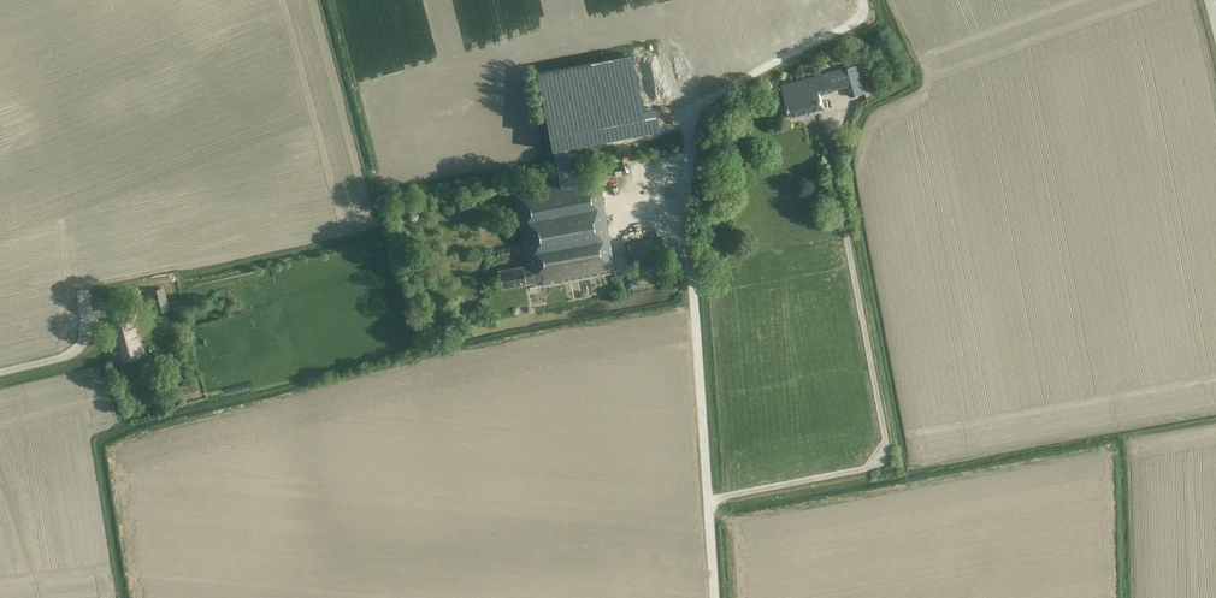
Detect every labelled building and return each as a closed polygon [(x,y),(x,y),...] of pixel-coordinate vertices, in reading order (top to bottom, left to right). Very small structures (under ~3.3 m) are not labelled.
[(590,63),(538,73),(549,134),(564,131),(602,124),(590,63)] [(857,64),(843,68),(847,86),(850,97),(864,93),(857,64)] [(815,76),(781,85),(790,117),(822,108),(823,108),(820,95),(819,93),(833,90),(831,80),(829,72),(815,76)] [(597,172),(572,176),(564,131),(549,134),(558,179),(513,186),(526,265),(499,269),(498,269),(501,288),(525,284),(525,282),(542,280),(543,285),(615,271),(597,172)] [(497,248),(498,258),(510,256),(508,246),(497,248)] [(148,291),(154,313),(169,309),(163,287),(148,291)] [(174,315),(182,313),(180,306),(172,308),(174,315)] [(139,344),(132,318),(112,324),(123,362),(139,357),(136,345),(139,344)]
